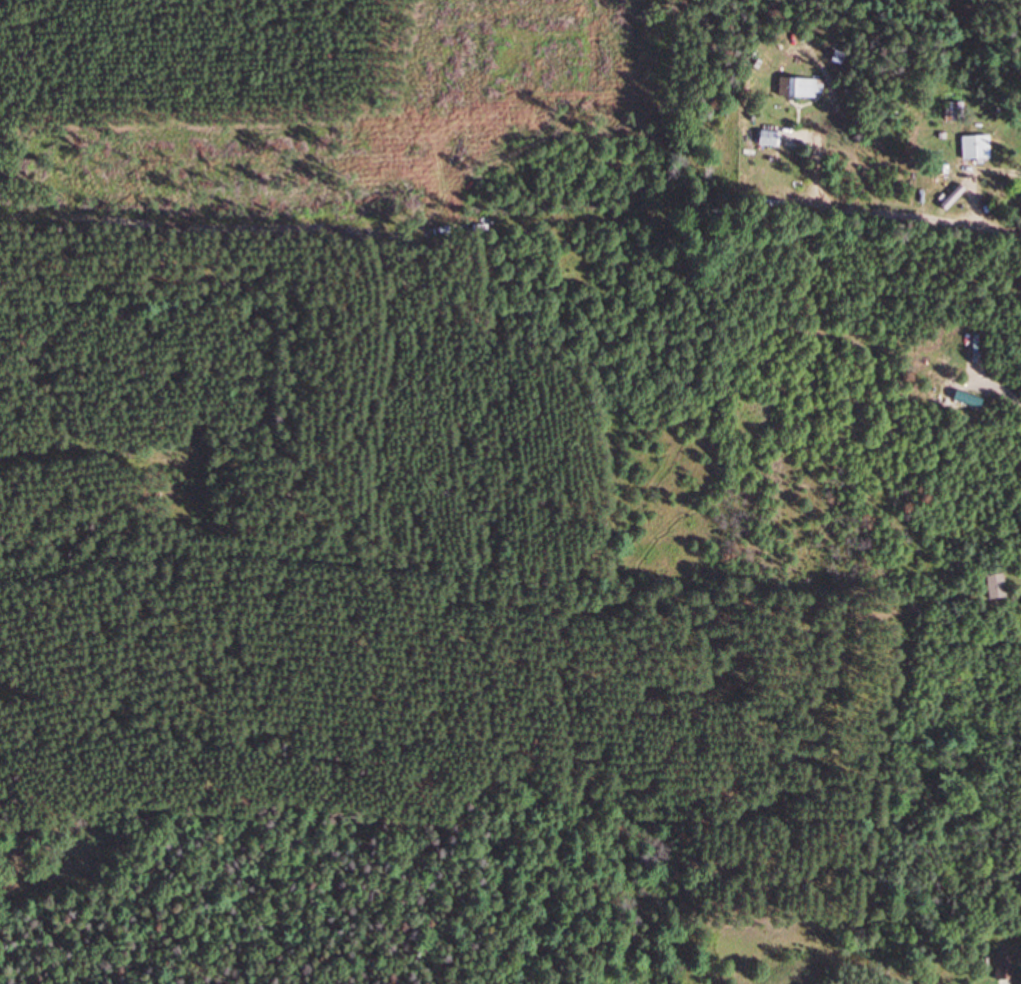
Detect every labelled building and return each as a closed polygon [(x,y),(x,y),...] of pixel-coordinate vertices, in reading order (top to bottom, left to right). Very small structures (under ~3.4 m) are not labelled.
[(821,79),(783,79),(783,97),(821,97),(821,79)] [(994,136),(966,136),(966,160),(994,160),(994,136)] [(990,576),(993,600),(1011,598),(1009,574),(990,576)] [(999,956),(999,983),(1016,983),(1016,956),(999,956)]
